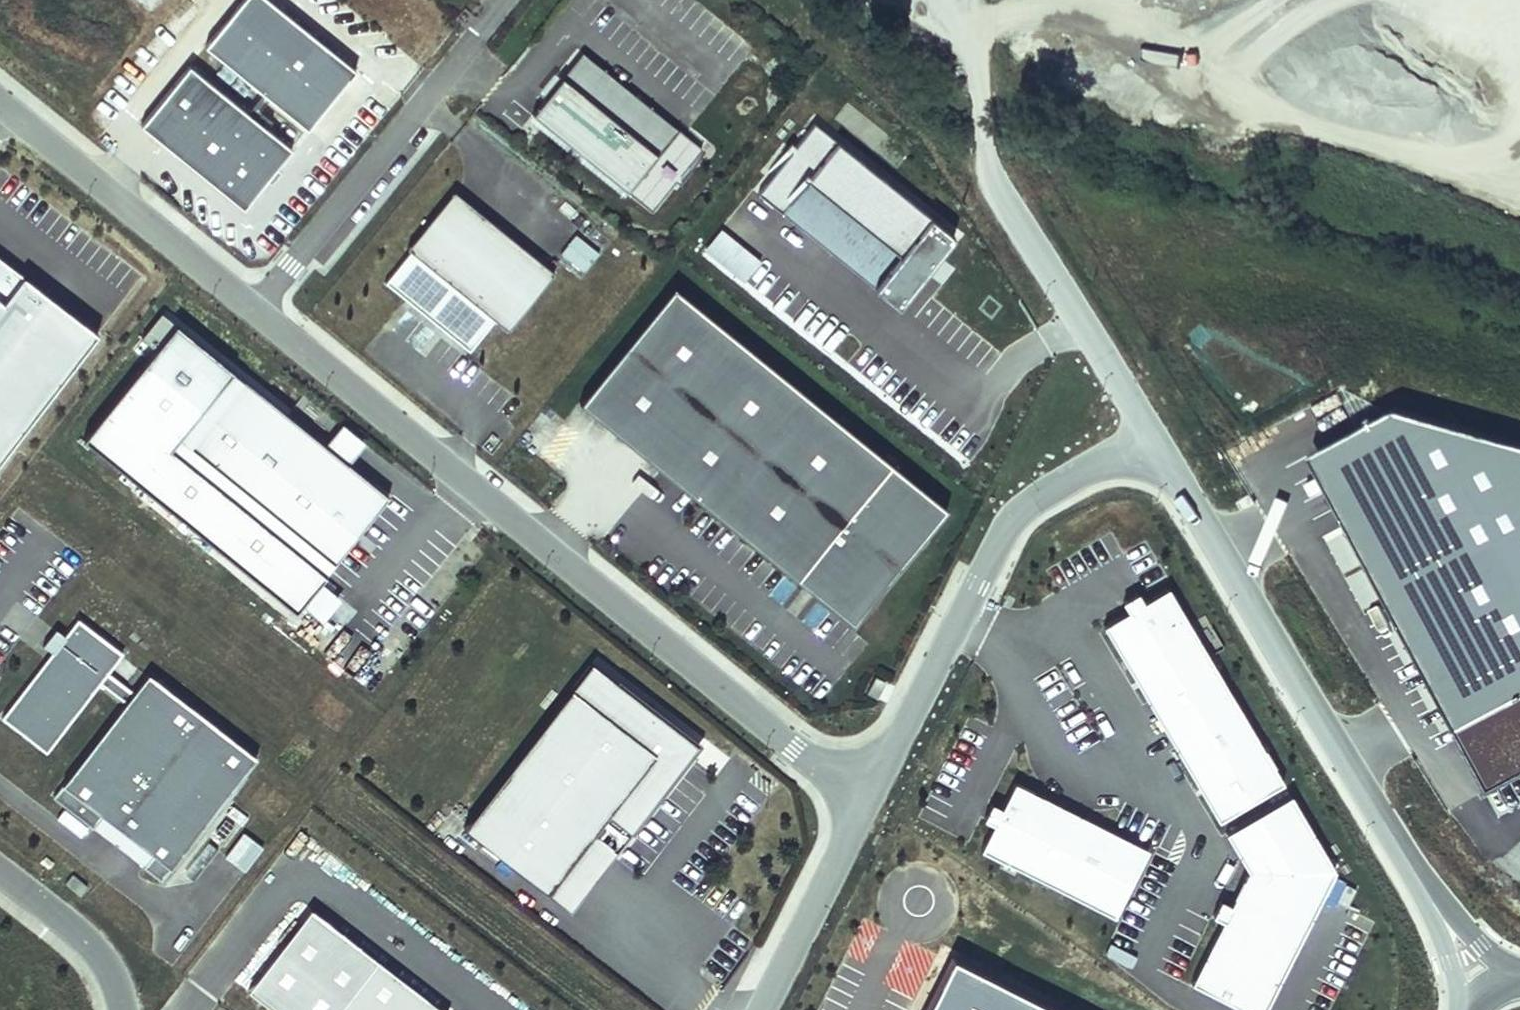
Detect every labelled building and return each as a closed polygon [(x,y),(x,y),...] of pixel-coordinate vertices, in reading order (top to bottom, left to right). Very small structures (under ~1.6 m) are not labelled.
[(303,121),(349,62),(271,0),(233,0),(201,38),(303,121)] [(675,133),(579,55),(529,117),(625,194),(675,133)] [(288,152),(186,69),(139,127),(240,210),(288,152)] [(810,122),(755,194),(903,307),(958,236),(810,122)] [(553,273),(453,192),(404,251),(408,254),(382,286),(467,354),(492,322),(505,333),(553,273)] [(574,234),(558,253),(583,273),(599,253),(574,234)] [(0,263),(0,268),(70,322),(72,320),(0,263)] [(0,268),(0,461),(96,338),(72,320),(70,322),(0,268)] [(944,511),(670,290),(576,406),(802,588),(805,584),(849,621),(879,585),(883,588),(944,511)] [(171,454),(325,577),(386,500),(232,378),(171,454)] [(1140,604),(1135,595),(1121,602),(1126,612),(1101,627),(1217,822),(1282,786),(1167,590),(1140,604)] [(45,745),(119,648),(74,617),(0,707),(0,712),(45,745)] [(614,855),(686,763),(661,744),(672,730),(590,666),(462,831),(546,896),(591,838),(614,855)] [(57,781),(168,862),(254,751),(144,668),(57,781)] [(876,698),(885,681),(876,676),(867,693),(876,698)] [(697,749),(672,730),(661,744),(686,763),(697,749)] [(1147,851),(1013,783),(999,810),(989,805),(982,819),(992,824),(979,851),(1113,918),(1147,851)] [(1245,857),(1260,889),(1203,994),(1229,1009),(1276,1009),(1343,885),(1302,817),(1245,857)] [(569,914),(614,855),(591,838),(546,896),(569,914)] [(89,886),(73,874),(66,883),(82,895),(89,886)] [(955,962),(930,1009),(1047,1009),(955,962)] [(375,964),(339,1009),(434,1009),(375,964)]
